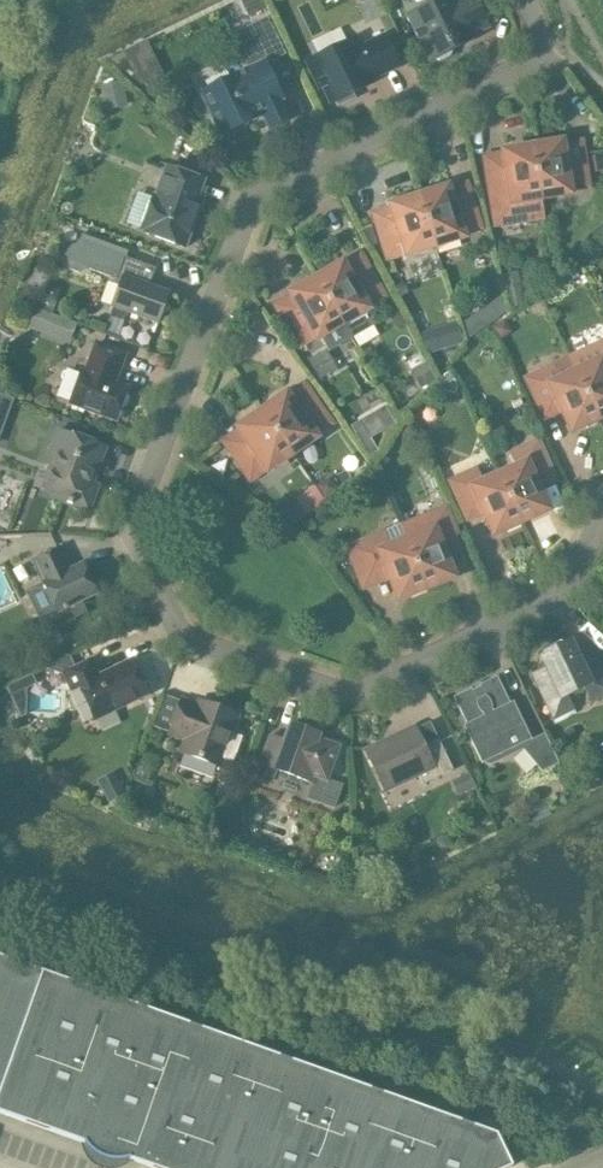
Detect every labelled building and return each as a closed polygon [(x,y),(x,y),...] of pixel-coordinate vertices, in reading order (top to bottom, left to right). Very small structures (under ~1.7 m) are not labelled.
[(265,8),(261,0),(240,0),(248,16),(265,8)] [(408,15),(430,61),(435,59),(441,61),(451,56),(453,50),(477,38),(475,34),(489,27),(476,0),(439,0),(408,15)] [(197,103),(197,108),(199,112),(203,115),(207,115),(212,113),(222,135),(234,129),(239,129),(244,126),(247,123),(254,120),(252,115),(261,110),(270,129),(290,119),(281,101),(283,100),(265,63),(285,54),(268,18),(235,34),(251,68),(201,92),(204,97),(200,99),(197,103)] [(310,61),(331,104),(337,101),(339,106),(355,98),(353,93),(373,83),(371,79),(399,66),(384,36),(357,49),(353,42),(359,39),(358,37),(310,61)] [(513,202),(542,197),(533,141),(532,141),(533,147),(505,152),(506,155),(501,156),(503,167),(490,170),(489,169),(488,169),(494,202),(513,199),(513,202)] [(533,141),(542,197),(571,193),(570,190),(589,186),(582,143),(563,146),(563,142),(535,147),(534,141),(533,141)] [(167,166),(156,196),(155,195),(141,231),(186,248),(187,244),(191,242),(194,232),(193,229),(193,228),(197,226),(200,216),(199,212),(204,198),(199,196),(204,180),(167,166)] [(419,191),(436,245),(464,236),(463,233),(481,227),(468,185),(449,191),(448,188),(421,196),(420,191),(419,191)] [(408,254),(436,245),(419,191),(418,191),(420,197),(393,205),(394,208),(375,214),(389,257),(407,251),(408,254)] [(113,306),(158,323),(161,314),(170,310),(166,301),(169,292),(145,284),(151,267),(156,269),(156,268),(125,256),(115,284),(121,286),(113,306)] [(315,273),(352,337),(374,324),(366,310),(369,308),(367,305),(384,296),(361,257),(345,267),(343,264),(319,278),(316,273),(315,273)] [(315,273),(314,274),(317,279),(293,293),(294,296),(278,306),(300,344),(316,334),(318,337),(322,335),(330,350),(352,337),(315,273)] [(491,323),(481,309),(465,321),(470,338),(491,323)] [(77,323),(66,319),(60,335),(71,339),(77,323)] [(431,353),(464,340),(456,319),(423,332),(431,353)] [(70,403),(117,421),(129,388),(113,383),(116,375),(118,376),(126,354),(97,343),(86,373),(82,371),(70,403)] [(600,418),(602,416),(602,343),(570,359),(571,361),(571,360),(577,372),(578,372),(600,418)] [(600,418),(578,372),(577,372),(561,380),(554,367),(529,379),(544,413),(545,412),(559,405),(562,406),(573,430),(585,425),(589,428),(598,423),(597,419),(600,418)] [(260,406),(293,453),(316,436),(315,434),(330,423),(305,386),(289,397),(287,395),(264,411),(261,406),(260,406)] [(13,399),(0,394),(0,436),(13,399)] [(351,425),(369,456),(379,450),(371,438),(396,423),(386,405),(351,425)] [(260,406),(259,407),(263,412),(239,428),(241,431),(238,433),(245,443),(233,451),(233,450),(232,450),(251,478),(267,467),(269,470),(293,453),(260,406)] [(399,428),(404,441),(417,437),(412,423),(399,428)] [(508,440),(503,425),(488,431),(494,446),(508,440)] [(43,489),(62,496),(61,500),(89,511),(98,486),(89,482),(94,469),(98,470),(106,447),(59,429),(46,464),(52,466),(43,489)] [(518,467),(501,475),(522,522),(548,510),(537,485),(538,482),(552,476),(553,476),(538,442),(512,454),(518,467)] [(522,522),(501,475),(484,483),(478,470),(452,481),(467,515),(468,515),(467,514),(481,508),(484,509),(495,534),(522,522)] [(326,500),(339,491),(330,476),(316,485),(326,500)] [(427,588),(454,577),(444,552),(445,549),(459,543),(459,544),(460,544),(446,509),(420,520),(425,533),(408,540),(427,588)] [(427,588),(408,540),(390,547),(385,534),(349,548),(363,583),(364,582),(387,573),(390,574),(400,599),(427,588)] [(34,560),(58,611),(97,593),(84,564),(72,570),(61,548),(34,560)] [(554,718),(570,710),(572,705),(567,695),(591,684),(597,697),(602,695),(602,673),(591,647),(578,653),(571,640),(566,643),(561,641),(547,647),(545,653),(540,655),(546,668),(534,674),(554,718)] [(51,668),(64,673),(72,669),(66,657),(49,665),(51,668)] [(64,673),(72,690),(80,686),(96,720),(97,719),(96,717),(114,709),(115,710),(148,694),(132,660),(108,671),(110,673),(102,677),(101,675),(100,675),(92,660),(64,673)] [(511,702),(498,675),(480,684),(481,686),(473,690),(472,688),(454,696),(467,723),(464,725),(482,763),(486,761),(492,762),(498,759),(501,754),(521,744),(524,749),(543,772),(560,763),(545,733),(544,733),(546,738),(535,743),(514,701),(511,702)] [(182,701),(171,732),(187,738),(182,752),(219,765),(223,756),(233,760),(241,737),(231,733),(237,714),(200,701),(198,707),(182,701)] [(259,772),(273,777),(276,769),(315,783),(309,798),(334,807),(342,785),(327,780),(339,747),(318,739),(320,734),(291,724),(282,749),(269,744),(259,772)] [(387,742),(368,751),(386,790),(418,774),(423,785),(454,770),(439,739),(424,747),(415,728),(392,739),(394,742),(388,745),(387,742)] [(22,964),(0,956),(0,1026),(22,964)] [(155,1167),(190,1167),(236,1041),(22,964),(0,1026),(0,1113),(155,1167)] [(190,1167),(509,1167),(512,1167),(497,1134),(236,1041),(190,1167)]
